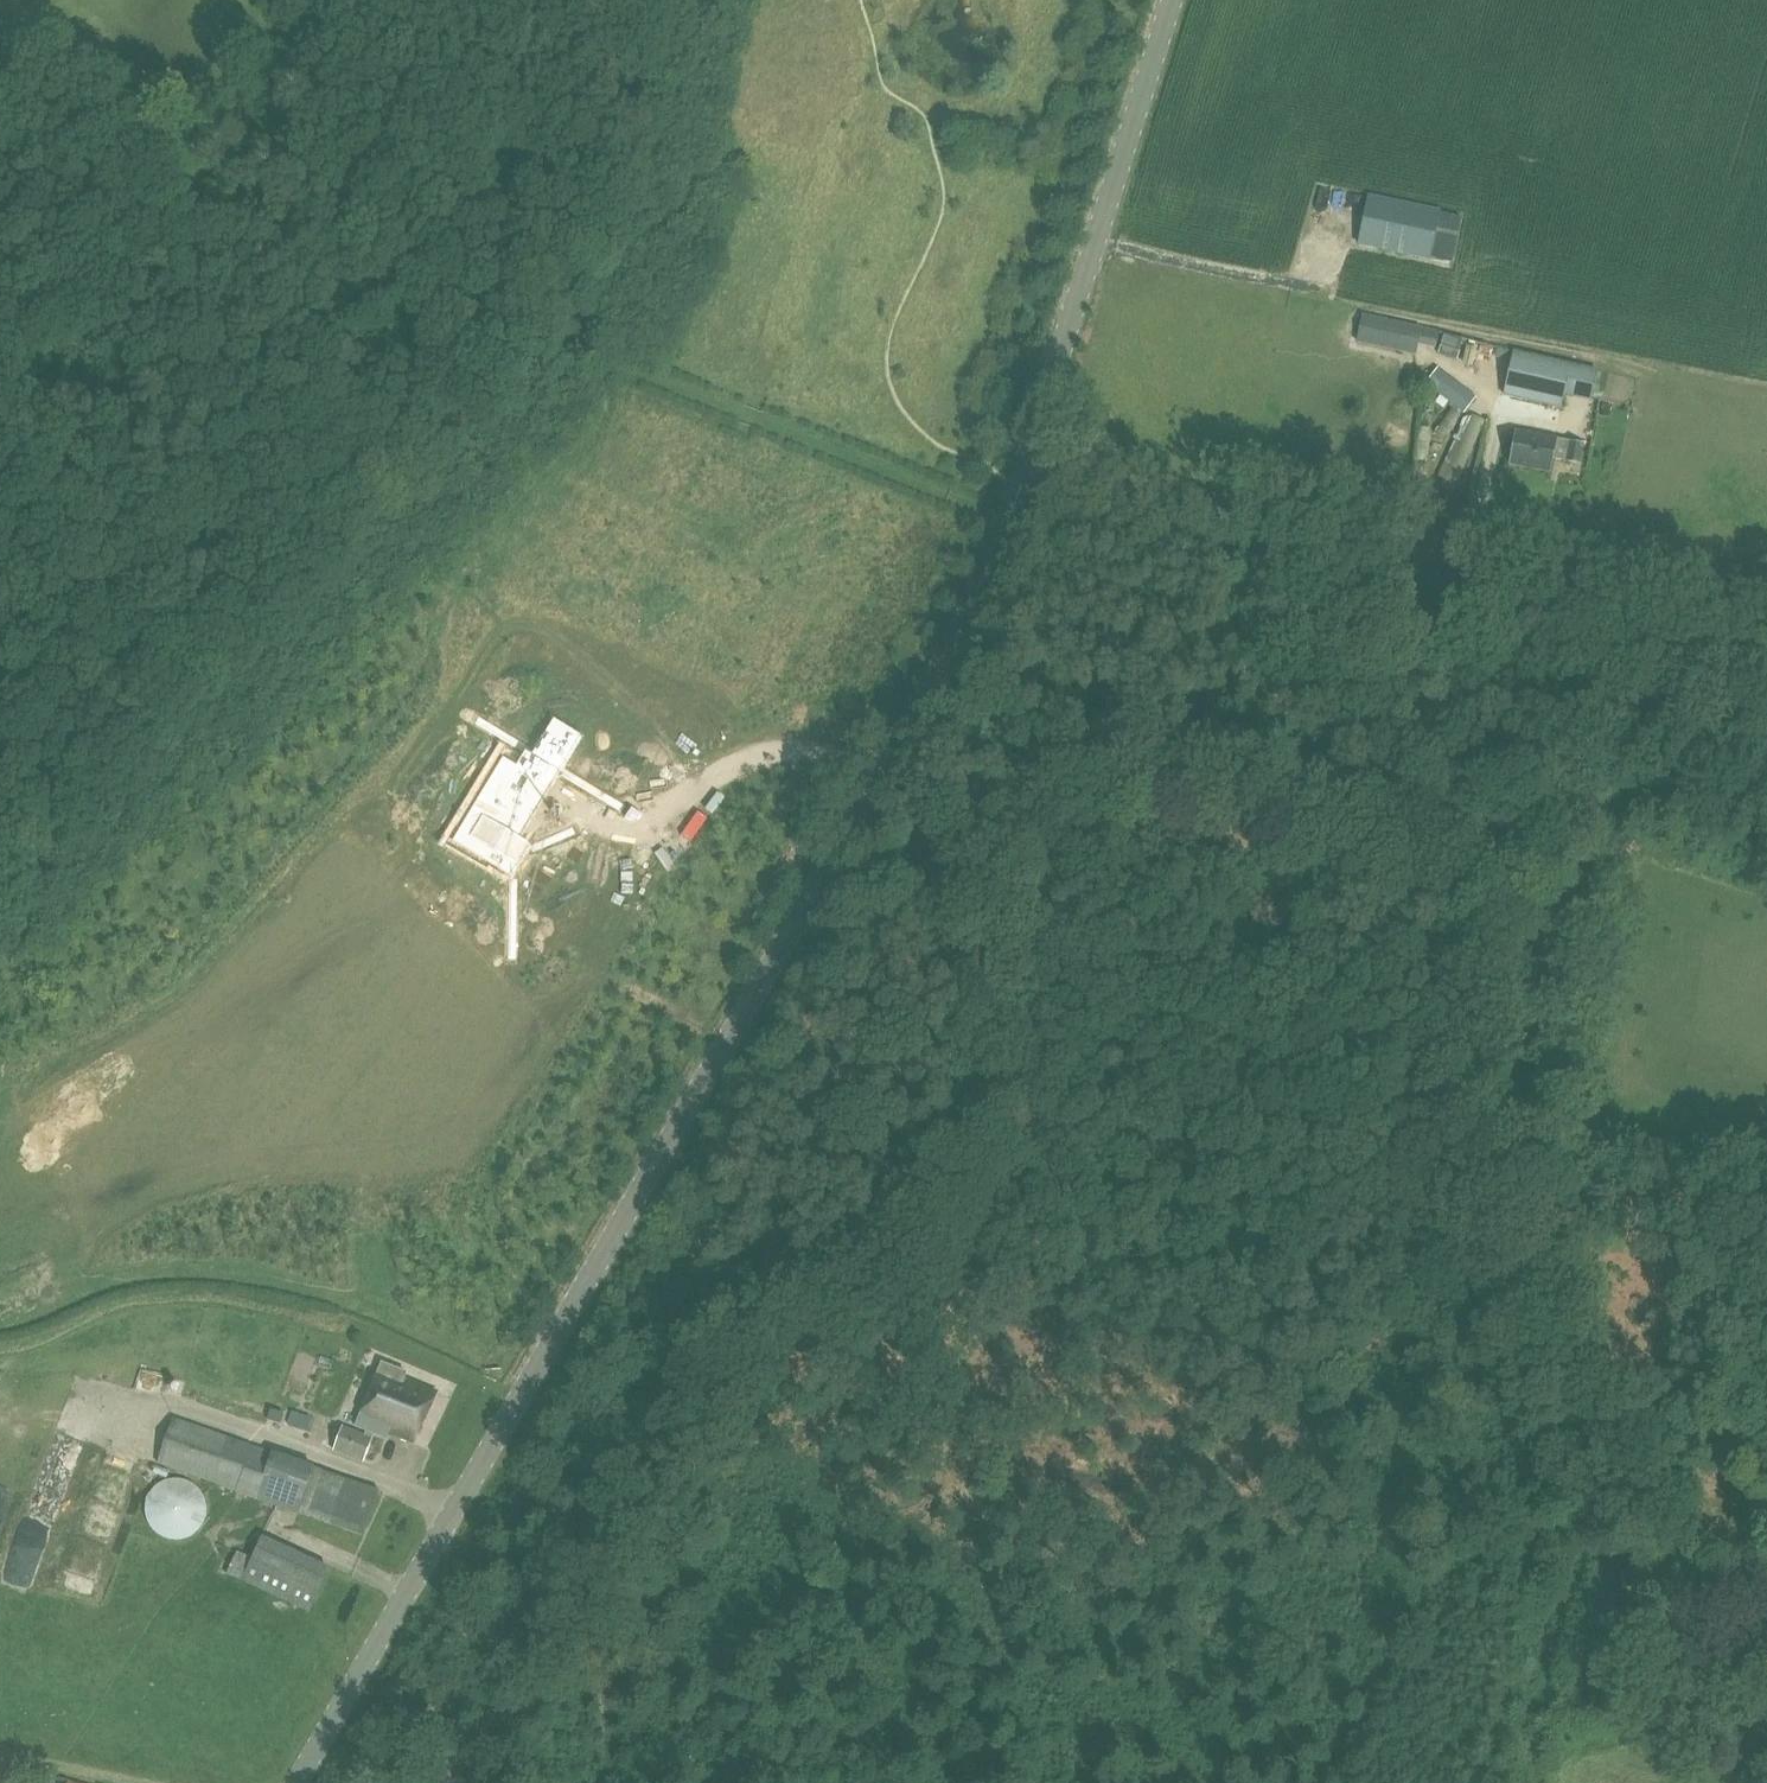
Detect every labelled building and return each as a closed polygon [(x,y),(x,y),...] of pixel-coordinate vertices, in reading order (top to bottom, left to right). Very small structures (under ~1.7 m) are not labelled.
[(1429,260),(1439,214),(1440,210),(1367,194),(1357,244),(1429,260)] [(1463,219),(1439,214),(1429,260),(1453,265),(1463,219)] [(1361,313),(1356,341),(1416,354),(1418,344),(1434,347),(1435,341),(1437,331),(1438,329),(1361,313)] [(1561,406),(1569,367),(1513,354),(1504,393),(1561,406)] [(1463,413),(1475,398),(1437,368),(1423,386),(1435,395),(1437,393),(1440,396),(1435,402),(1442,407),(1447,400),(1463,413)] [(1435,433),(1443,439),(1459,417),(1451,411),(1435,433)] [(1442,481),(1453,487),(1482,426),(1469,420),(1459,442),(1455,440),(1438,477),(1443,479),(1442,481)] [(1418,443),(1429,444),(1430,429),(1419,427),(1418,443)] [(1510,465),(1548,472),(1551,457),(1580,463),(1583,444),(1517,432),(1510,465)] [(1415,455),(1436,457),(1437,446),(1416,444),(1415,455)] [(622,809),(561,772),(582,737),(553,719),(532,754),(476,721),(476,722),(506,740),(531,755),(529,758),(530,758),(523,769),(503,756),(497,766),(498,766),(493,774),(498,776),(471,821),(466,818),(453,840),(474,852),(476,848),(477,849),(481,844),(504,858),(498,866),(499,867),(498,869),(508,876),(508,877),(510,878),(510,887),(509,957),(510,958),(512,878),(531,847),(573,829),(572,827),(530,845),(517,837),(534,810),(517,800),(532,776),(550,787),(557,775),(559,776),(561,773),(621,810),(622,809)] [(333,1450),(364,1461),(373,1439),(372,1439),(374,1433),(385,1438),(388,1432),(413,1444),(435,1398),(402,1384),(406,1373),(382,1363),(356,1426),(366,1430),(365,1436),(342,1427),(333,1450)] [(315,1419),(288,1410),(284,1424),(311,1433),(315,1419)] [(297,1514),(314,1467),(314,1465),(229,1437),(174,1418),(158,1463),(213,1483),(297,1514)] [(32,1472),(55,1481),(72,1434),(49,1426),(32,1472)] [(314,1467),(297,1514),(365,1535),(379,1490),(314,1467)] [(18,1498),(49,1509),(57,1488),(26,1477),(18,1498)] [(146,1508),(147,1515),(149,1522),(154,1528),(159,1533),(166,1537),(174,1538),(181,1538),(188,1536),(195,1532),(200,1526),(204,1520),(206,1512),(206,1505),(204,1498),(201,1491),(196,1485),(189,1481),(182,1479),(175,1478),(167,1479),(160,1482),(154,1487),(150,1493),(147,1500),(146,1508)] [(226,1574),(309,1612),(329,1568),(263,1537),(252,1558),(237,1551),(226,1574)]
